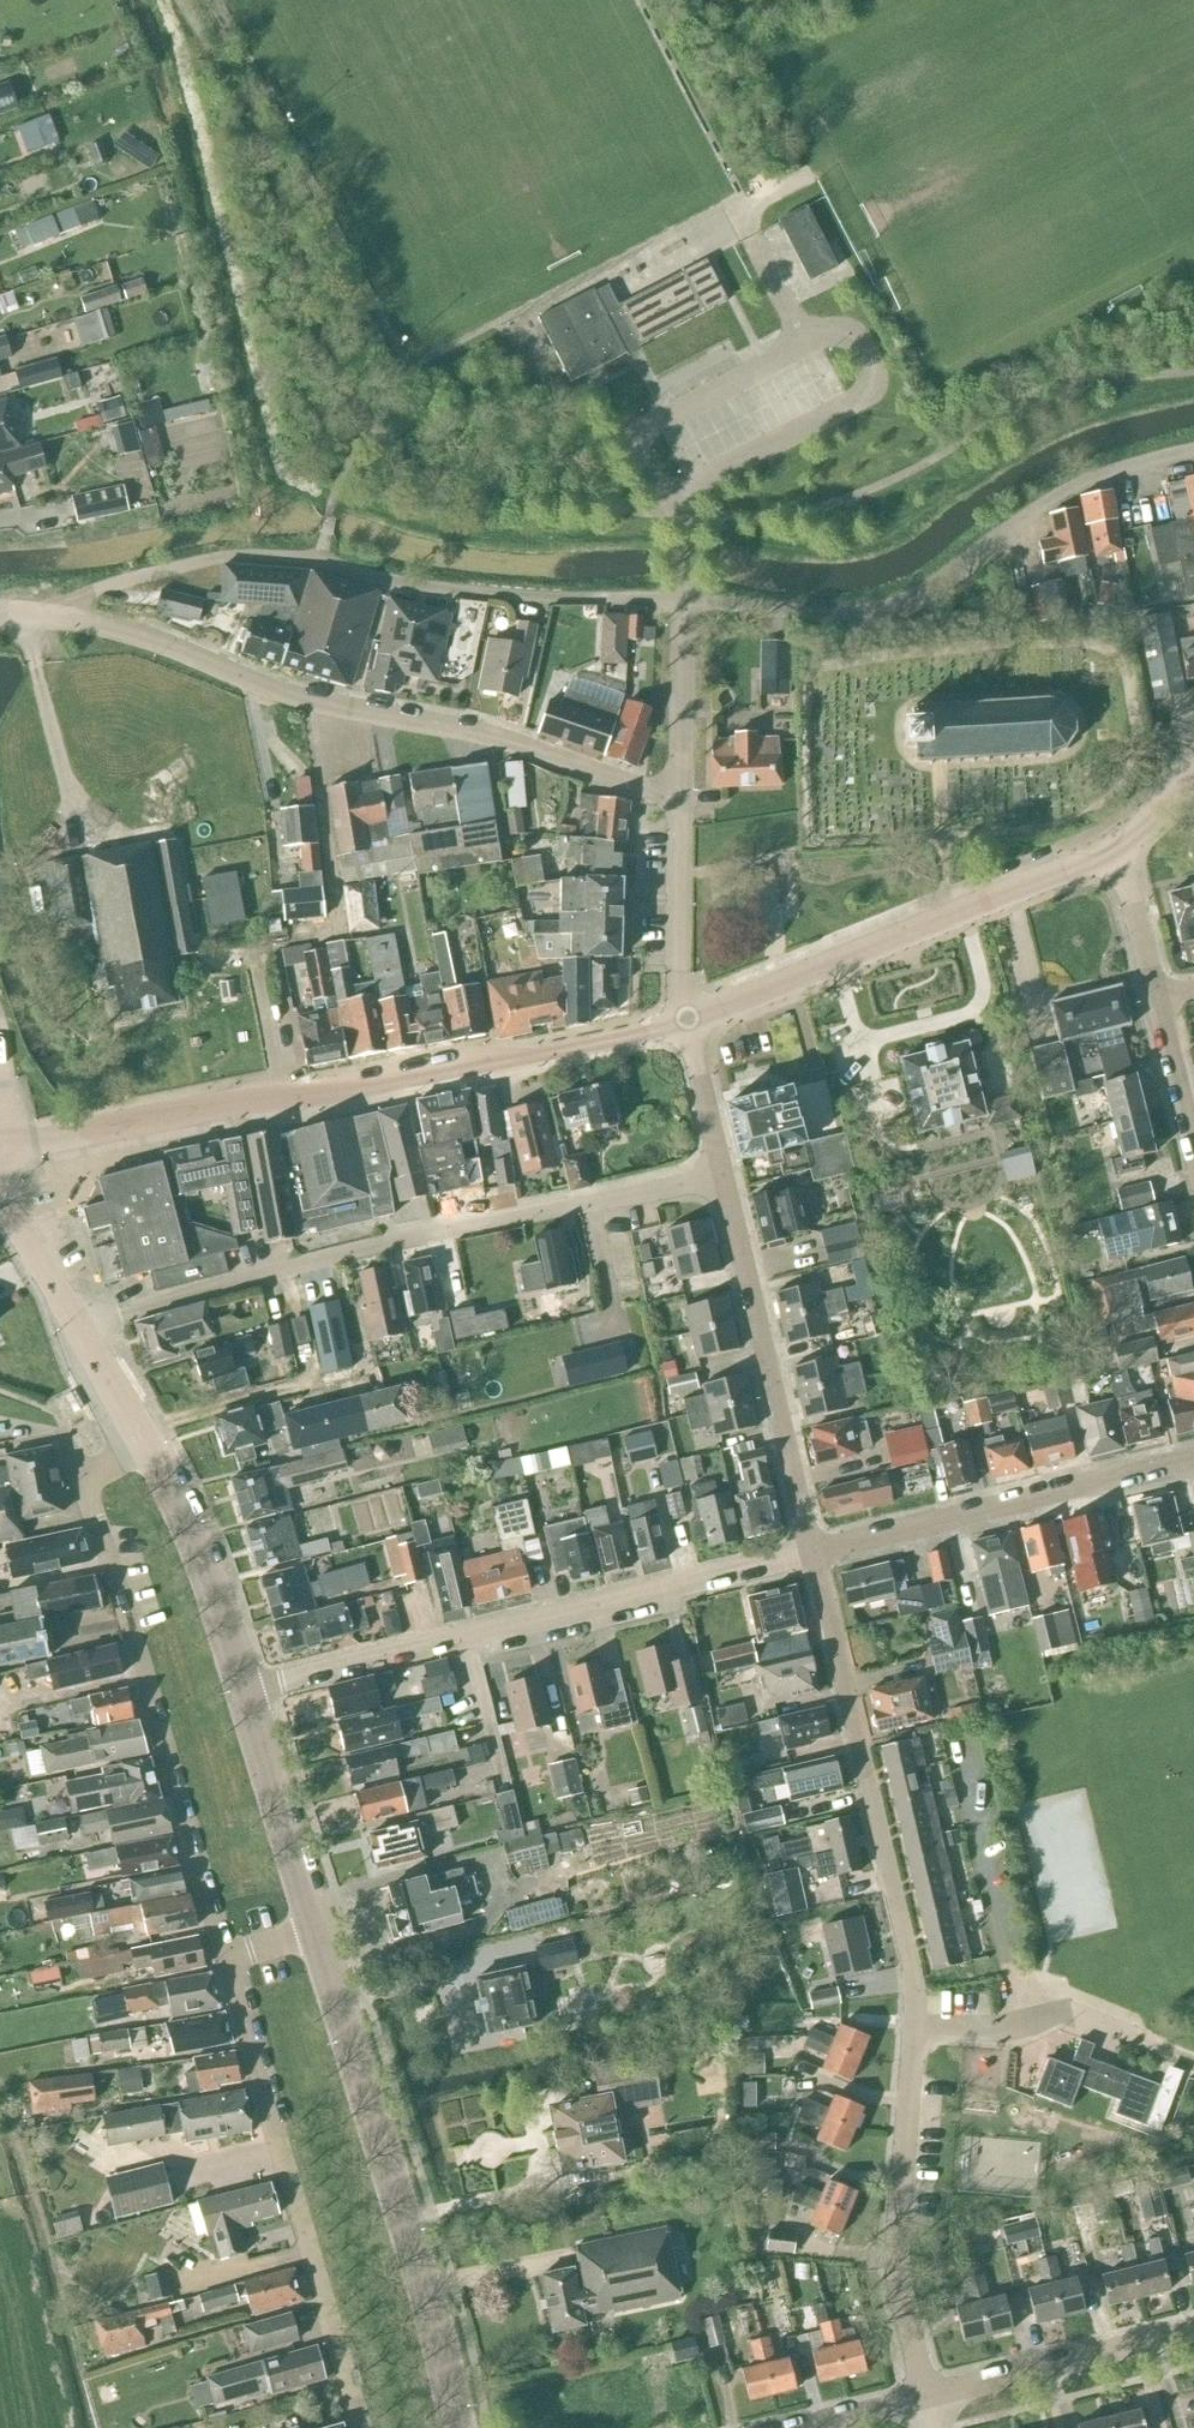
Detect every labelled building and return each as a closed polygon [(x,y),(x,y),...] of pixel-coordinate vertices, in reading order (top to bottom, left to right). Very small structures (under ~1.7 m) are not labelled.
[(18,110),(8,83),(0,86),(0,116),(18,110)] [(11,127),(22,155),(55,143),(44,114),(11,127)] [(87,148),(94,166),(109,161),(102,142),(87,148)] [(73,208),(81,227),(100,220),(92,201),(73,208)] [(60,236),(81,227),(73,208),(52,217),(60,236)] [(779,222),(779,223),(810,282),(837,268),(806,208),(779,222)] [(33,247),(60,236),(52,217),(25,228),(32,245),(33,247)] [(23,249),(32,245),(25,228),(16,231),(23,249)] [(639,347),(713,309),(727,301),(706,260),(617,306),(619,309),(639,347)] [(126,300),(147,293),(142,279),(121,286),(126,300)] [(80,300),(85,315),(122,302),(117,287),(80,300)] [(571,383),(627,354),(639,347),(619,309),(607,315),(593,289),(537,318),(571,383)] [(98,333),(100,342),(114,338),(106,311),(92,315),(93,316),(79,320),(84,337),(98,333)] [(11,357),(5,338),(0,339),(0,360),(11,357)] [(20,391),(63,379),(57,359),(15,371),(20,391)] [(204,388),(217,385),(212,361),(199,364),(204,388)] [(102,422),(126,415),(121,397),(96,404),(102,422)] [(164,423),(211,412),(208,401),(162,413),(164,423)] [(13,448),(1,403),(0,403),(0,452),(13,448)] [(123,439),(136,435),(132,421),(115,426),(117,434),(123,439)] [(148,466),(159,463),(150,430),(139,433),(148,466)] [(11,480),(47,469),(41,446),(0,457),(0,495),(14,491),(11,480)] [(1154,527),(1160,550),(1175,546),(1188,599),(1193,597),(1193,477),(1184,479),(1185,482),(1167,486),(1174,522),(1170,523),(1170,524),(1154,527)] [(72,499),(77,522),(128,510),(123,487),(72,499)] [(1123,560),(1121,551),(1109,491),(1085,499),(1096,556),(1111,553),(1113,563),(1123,560)] [(1077,509),(1049,515),(1055,541),(1037,545),(1042,568),(1063,564),(1087,558),(1077,509)] [(250,623),(240,653),(350,688),(379,593),(308,572),(224,566),(221,604),(262,607),(257,625),(250,623)] [(1039,623),(1068,616),(1061,581),(1031,588),(1039,623)] [(1116,586),(1100,584),(1097,605),(1113,608),(1116,586)] [(198,622),(203,601),(161,591),(156,611),(198,622)] [(404,675),(436,682),(450,612),(388,600),(379,643),(373,641),(364,689),(393,695),(395,684),(402,686),(404,675)] [(627,641),(627,617),(627,616),(603,615),(601,663),(625,664),(626,641),(627,641)] [(1169,615),(1138,620),(1153,701),(1185,694),(1169,615)] [(642,617),(627,617),(627,641),(641,641),(642,617)] [(490,641),(480,690),(516,698),(520,679),(525,680),(535,626),(520,623),(515,646),(490,641)] [(1187,680),(1193,679),(1193,639),(1179,642),(1187,680)] [(796,681),(796,643),(762,643),(761,681),(796,681)] [(603,757),(619,710),(566,692),(562,704),(550,699),(538,734),(603,757)] [(914,749),(915,764),(928,763),(928,766),(1048,758),(1051,758),(1066,752),(1076,736),(1077,734),(1075,718),(1064,703),(1047,698),(912,706),(913,722),(902,723),(903,750),(914,749)] [(607,757),(636,767),(649,731),(643,729),(649,711),(626,703),(607,757)] [(757,740),(757,734),(736,735),(736,740),(712,741),(713,788),(781,786),(780,739),(757,740)] [(417,876),(501,863),(495,823),(496,823),(486,765),(409,778),(415,814),(416,814),(418,823),(408,825),(410,837),(410,838),(416,872),(417,876)] [(405,809),(400,779),(380,782),(385,812),(405,809)] [(387,842),(390,842),(390,840),(385,812),(380,782),(357,785),(357,783),(327,788),(340,857),(341,857),(388,848),(387,842)] [(587,811),(583,840),(621,845),(625,846),(630,802),(580,795),(578,810),(587,811)] [(304,889),(321,888),(320,872),(313,808),(280,812),(283,846),(299,845),(304,889)] [(505,812),(508,836),(524,834),(521,810),(505,812)] [(575,840),(576,827),(558,825),(557,839),(575,840)] [(390,840),(390,842),(387,842),(388,848),(341,857),(346,884),(416,872),(410,838),(410,837),(390,840)] [(619,881),(621,845),(583,840),(583,841),(575,840),(557,839),(555,859),(584,860),(582,880),(619,881)] [(107,990),(114,989),(119,1015),(178,1004),(170,959),(195,955),(174,840),(24,868),(36,935),(91,925),(98,965),(93,966),(95,975),(104,974),(107,990)] [(539,857),(511,861),(515,888),(543,883),(539,857)] [(244,923),(235,875),(200,881),(210,930),(244,923)] [(559,958),(620,958),(622,881),(619,881),(582,880),(560,880),(559,924),(532,923),(538,958),(559,958)] [(343,887),(349,934),(379,931),(373,882),(343,887)] [(325,919),(325,909),(323,888),(321,888),(304,889),(281,891),(282,907),(283,914),(284,923),(325,919)] [(1168,895),(1180,944),(1193,940),(1193,889),(1168,895)] [(264,917),(283,914),(282,907),(281,891),(270,892),(271,904),(264,917)] [(267,922),(269,933),(281,931),(279,920),(267,922)] [(387,1052),(415,1047),(393,935),(366,940),(387,1052)] [(326,945),(348,1060),(386,1053),(373,984),(352,988),(343,941),(326,945)] [(304,954),(313,1001),(335,997),(326,949),(304,954)] [(437,958),(453,1040),(487,1033),(478,986),(456,990),(449,956),(437,958)] [(587,959),(563,960),(564,979),(564,1026),(565,1030),(588,1025),(587,1010),(587,959)] [(616,959),(587,959),(587,1010),(617,1010),(616,959)] [(407,1001),(415,1047),(452,1040),(439,973),(420,977),(421,985),(404,989),(407,1001)] [(513,978),(485,983),(494,1036),(495,1037),(495,1041),(513,1037),(531,1033),(530,1028),(546,1025),(551,1024),(552,1029),(564,1026),(564,979),(544,981),(543,973),(529,975),(513,978)] [(1103,1071),(1127,1065),(1119,1029),(1131,1026),(1121,986),(1049,1004),(1059,1044),(1060,1044),(1094,1036),(1103,1071)] [(348,1060),(338,1009),(297,1017),(307,1068),(348,1060)] [(967,1044),(900,1061),(918,1135),(983,1120),(985,1128),(1019,1120),(1014,1098),(982,1106),(967,1044)] [(1060,1044),(1059,1044),(1028,1052),(1041,1101),(1073,1093),(1071,1084),(1060,1044)] [(1103,1084),(1112,1123),(1145,1115),(1135,1076),(1131,1077),(1127,1065),(1103,1071),(1106,1083),(1103,1084)] [(1091,1079),(1071,1084),(1073,1093),(1075,1098),(1094,1093),(1091,1079)] [(606,1085),(580,1091),(557,1097),(565,1133),(588,1127),(590,1134),(617,1127),(606,1085)] [(496,1088),(469,1092),(477,1149),(492,1147),(499,1189),(516,1186),(509,1142),(505,1143),(496,1088)] [(783,1177),(810,1170),(813,1183),(854,1173),(844,1134),(808,1143),(796,1095),(792,1096),(790,1090),(723,1107),(737,1162),(776,1152),(783,1177)] [(477,1149),(469,1092),(417,1102),(419,1111),(409,1113),(430,1196),(481,1185),(475,1149),(477,1149)] [(541,1102),(507,1110),(522,1175),(557,1167),(541,1102)] [(406,1107),(378,1113),(390,1163),(393,1162),(398,1180),(394,1181),(400,1205),(428,1198),(406,1107)] [(375,1114),(351,1120),(373,1218),(394,1213),(386,1179),(389,1169),(375,1114)] [(1145,1171),(1142,1156),(1154,1153),(1145,1115),(1112,1123),(1121,1159),(1110,1161),(1114,1178),(1145,1171)] [(246,1138),(264,1231),(266,1245),(298,1239),(296,1233),(315,1228),(317,1234),(373,1221),(373,1218),(351,1120),(294,1133),(295,1138),(279,1141),(278,1132),(246,1138)] [(235,1238),(264,1231),(246,1138),(218,1143),(215,1144),(224,1186),(235,1238)] [(163,1167),(169,1195),(172,1200),(175,1197),(224,1186),(215,1144),(165,1154),(168,1166),(163,1167)] [(591,1187),(583,1155),(563,1160),(570,1191),(591,1187)] [(1013,1166),(1025,1207),(1041,1203),(1029,1162),(1013,1166)] [(238,1250),(236,1241),(189,1227),(179,1230),(171,1201),(172,1200),(169,1195),(163,1167),(162,1163),(97,1180),(104,1204),(82,1209),(102,1285),(150,1272),(156,1293),(228,1274),(224,1254),(238,1250)] [(768,1244),(769,1249),(784,1246),(783,1240),(786,1239),(786,1236),(807,1231),(800,1201),(806,1200),(809,1211),(843,1203),(839,1184),(804,1192),(802,1186),(796,1187),(797,1189),(775,1195),(774,1192),(752,1197),(764,1245),(768,1244)] [(1153,1204),(1148,1184),(1116,1191),(1120,1211),(1153,1204)] [(1099,1221),(1109,1261),(1180,1243),(1170,1203),(1099,1221)] [(666,1230),(673,1256),(714,1246),(708,1220),(666,1230)] [(1076,1236),(1094,1232),(1091,1222),(1073,1227),(1076,1236)] [(541,1263),(535,1264),(541,1291),(578,1284),(571,1250),(566,1251),(562,1232),(536,1237),(541,1263)] [(824,1248),(829,1267),(864,1259),(860,1240),(824,1248)] [(641,1262),(651,1260),(648,1245),(638,1247),(641,1262)] [(720,1272),(714,1246),(673,1256),(679,1282),(720,1272)] [(404,1294),(409,1318),(422,1315),(421,1310),(444,1306),(439,1280),(434,1282),(429,1259),(403,1264),(409,1293),(404,1294)] [(1090,1283),(1101,1326),(1136,1318),(1136,1319),(1142,1318),(1135,1290),(1145,1288),(1148,1301),(1192,1290),(1184,1260),(1090,1283)] [(644,1278),(655,1276),(652,1263),(642,1265),(644,1278)] [(359,1273),(365,1302),(359,1303),(367,1341),(385,1338),(404,1334),(395,1289),(390,1290),(385,1268),(359,1273)] [(847,1304),(873,1298),(869,1283),(844,1289),(847,1304)] [(775,1293),(781,1319),(845,1304),(842,1289),(819,1294),(817,1284),(775,1293)] [(543,1314),(557,1312),(554,1295),(539,1297),(543,1314)] [(337,1298),(307,1304),(322,1371),(351,1365),(337,1298)] [(726,1298),(685,1308),(691,1334),(732,1324),(726,1298)] [(209,1323),(204,1304),(135,1324),(148,1365),(185,1354),(182,1345),(233,1331),(230,1317),(209,1323)] [(849,1320),(845,1304),(781,1319),(787,1345),(829,1335),(826,1325),(849,1320)] [(1142,1318),(1136,1319),(1139,1333),(1155,1329),(1159,1345),(1193,1336),(1193,1305),(1142,1318)] [(504,1309),(475,1315),(473,1307),(449,1312),(455,1341),(508,1329),(504,1309)] [(269,1327),(276,1359),(294,1355),(287,1323),(269,1327)] [(738,1350),(732,1324),(691,1334),(697,1359),(738,1350)] [(193,1354),(202,1384),(236,1373),(232,1359),(256,1352),(251,1337),(227,1344),(227,1343),(193,1354)] [(1113,1348),(1119,1371),(1125,1370),(1156,1363),(1151,1339),(1113,1348)] [(625,1372),(619,1346),(582,1356),(588,1381),(625,1372)] [(1175,1435),(1193,1430),(1193,1354),(1167,1361),(1173,1388),(1167,1389),(1170,1400),(1167,1401),(1175,1435)] [(793,1368),(799,1394),(863,1378),(859,1363),(836,1368),(834,1358),(793,1368)] [(665,1379),(677,1377),(674,1362),(662,1364),(665,1379)] [(1112,1390),(1129,1385),(1125,1370),(1119,1371),(1108,1374),(1112,1390)] [(665,1381),(669,1397),(697,1390),(694,1375),(665,1381)] [(703,1385),(706,1395),(683,1400),(687,1416),(751,1401),(744,1375),(703,1385)] [(866,1394),(863,1378),(799,1394),(805,1419),(846,1410),(844,1399),(866,1394)] [(1068,1381),(1074,1404),(1088,1401),(1082,1378),(1068,1381)] [(1065,1383),(1043,1388),(1049,1411),(1071,1405),(1065,1383)] [(359,1435),(409,1422),(400,1387),(351,1400),(359,1435)] [(1119,1411),(1127,1444),(1162,1436),(1153,1403),(1152,1403),(1149,1391),(1118,1399),(1121,1411),(1119,1411)] [(990,1416),(1016,1410),(1012,1392),(986,1398),(990,1416)] [(964,1404),(970,1429),(991,1424),(985,1399),(964,1404)] [(351,1400),(284,1417),(287,1427),(293,1451),(359,1435),(351,1400)] [(757,1427),(751,1401),(687,1416),(690,1431),(713,1426),(715,1437),(757,1427)] [(262,1434),(287,1427),(284,1417),(280,1402),(255,1410),(254,1406),(215,1418),(226,1455),(236,1452),(239,1464),(255,1459),(252,1447),(265,1443),(262,1434)] [(1078,1411),(1089,1456),(1120,1448),(1109,1403),(1078,1411)] [(932,1467),(942,1464),(948,1490),(976,1483),(966,1442),(943,1448),(934,1410),(919,1413),(924,1432),(932,1467)] [(814,1442),(810,1443),(815,1466),(857,1456),(857,1452),(872,1448),(864,1417),(849,1421),(849,1420),(811,1429),(814,1442)] [(1067,1430),(1064,1417),(1024,1427),(1034,1469),(1074,1459),(1067,1430)] [(467,1447),(461,1427),(450,1430),(455,1450),(467,1447)] [(886,1439),(893,1470),(928,1462),(921,1431),(886,1439)] [(623,1439),(629,1466),(657,1459),(651,1433),(623,1439)] [(1028,1470),(1021,1440),(1003,1444),(1002,1437),(984,1441),(986,1449),(984,1449),(991,1479),(1028,1470)] [(573,1468),(595,1463),(590,1442),(568,1447),(573,1468)] [(742,1480),(737,1482),(740,1495),(734,1497),(745,1539),(776,1531),(780,1525),(762,1450),(754,1452),(752,1442),(731,1447),(734,1457),(737,1456),(742,1480)] [(58,1488),(63,1487),(59,1466),(54,1467),(50,1448),(6,1457),(8,1467),(0,1469),(0,1542),(23,1538),(20,1521),(63,1512),(58,1488)] [(323,1476),(347,1470),(342,1450),(232,1479),(243,1523),(293,1510),(287,1489),(324,1480),(323,1476)] [(524,1477),(551,1470),(547,1453),(520,1459),(524,1477)] [(678,1461),(683,1482),(697,1479),(696,1476),(692,1458),(678,1461)] [(513,1477),(522,1475),(519,1459),(510,1461),(513,1477)] [(900,1471),(905,1495),(931,1489),(926,1465),(900,1471)] [(884,1476),(821,1491),(826,1513),(834,1511),(835,1517),(863,1510),(891,1504),(889,1494),(884,1476)] [(709,1548),(738,1540),(732,1514),(735,1514),(729,1493),(717,1496),(713,1482),(692,1487),(696,1500),(690,1502),(695,1522),(688,1524),(693,1543),(707,1540),(709,1548)] [(665,1495),(679,1492),(677,1484),(663,1487),(665,1495)] [(685,1518),(679,1494),(665,1497),(670,1522),(685,1518)] [(1143,1546),(1150,1545),(1153,1557),(1172,1553),(1169,1540),(1181,1537),(1170,1496),(1133,1505),(1143,1546)] [(470,1578),(477,1604),(528,1592),(522,1565),(528,1564),(522,1539),(534,1536),(526,1501),(492,1509),(503,1554),(462,1564),(465,1579),(470,1578)] [(627,1508),(641,1564),(667,1558),(653,1501),(627,1508)] [(1102,1513),(1062,1523),(1080,1594),(1116,1586),(1107,1552),(1111,1551),(1108,1539),(1102,1513)] [(246,1528),(258,1570),(301,1558),(298,1547),(289,1516),(246,1528)] [(571,1582),(598,1575),(583,1518),(543,1528),(555,1576),(556,1576),(556,1575),(568,1572),(571,1582)] [(411,1525),(413,1533),(417,1548),(430,1545),(425,1522),(411,1525)] [(593,1530),(604,1573),(632,1567),(621,1524),(593,1530)] [(1047,1570),(1049,1578),(1064,1574),(1052,1524),(1021,1531),(1032,1574),(1047,1570)] [(5,1547),(12,1578),(90,1562),(81,1530),(5,1547)] [(404,1586),(424,1581),(416,1548),(417,1548),(413,1533),(383,1541),(393,1580),(402,1577),(404,1586)] [(1010,1534),(971,1544),(990,1616),(1028,1606),(1010,1534)] [(310,1562),(309,1559),(331,1553),(328,1545),(327,1539),(298,1547),(301,1558),(302,1564),(310,1562)] [(331,1555),(345,1552),(342,1541),(328,1545),(331,1553),(331,1555)] [(427,1552),(442,1613),(470,1606),(454,1541),(439,1545),(440,1549),(427,1552)] [(927,1555),(934,1585),(952,1580),(945,1550),(927,1555)] [(1193,1558),(1180,1561),(1183,1572),(1193,1569),(1193,1558)] [(923,1596),(921,1586),(906,1590),(904,1582),(907,1581),(902,1561),(841,1576),(848,1607),(867,1602),(868,1605),(894,1598),(899,1618),(925,1612),(921,1596),(923,1596)] [(308,1586),(303,1567),(261,1579),(273,1621),(315,1610),(312,1600),(323,1597),(323,1598),(368,1586),(362,1566),(318,1578),(320,1586),(316,1587),(315,1584),(308,1586)] [(102,1608),(96,1577),(10,1594),(13,1612),(0,1615),(0,1628),(41,1620),(102,1608)] [(747,1599),(758,1643),(712,1655),(716,1673),(810,1651),(795,1587),(747,1599)] [(1153,1620),(1145,1589),(1127,1594),(1135,1625),(1153,1620)] [(344,1603),(274,1624),(283,1652),(306,1646),(310,1650),(319,1648),(322,1642),(369,1629),(361,1600),(345,1605),(344,1603)] [(940,1641),(928,1644),(935,1674),(970,1666),(957,1611),(935,1616),(940,1641)] [(1032,1621),(1039,1653),(1076,1645),(1068,1612),(1032,1621)] [(989,1652),(981,1619),(961,1624),(969,1657),(989,1652)] [(0,1628),(0,1667),(49,1657),(41,1620),(0,1628)] [(397,1620),(383,1624),(387,1637),(401,1634),(397,1620)] [(699,1657),(709,1655),(703,1624),(693,1626),(699,1657)] [(55,1691),(122,1675),(115,1646),(25,1667),(28,1682),(51,1677),(55,1691)] [(648,1698),(665,1694),(669,1710),(700,1702),(690,1659),(673,1663),(669,1646),(637,1654),(648,1698)] [(752,1687),(758,1686),(763,1706),(819,1693),(814,1676),(816,1676),(810,1653),(737,1670),(740,1685),(751,1682),(752,1687)] [(597,1709),(603,1732),(632,1725),(624,1692),(608,1696),(600,1663),(569,1671),(579,1713),(597,1709)] [(391,1673),(329,1688),(336,1719),(380,1708),(376,1691),(394,1687),(391,1673)] [(425,1701),(438,1698),(458,1693),(453,1674),(420,1682),(425,1701)] [(507,1686),(518,1733),(550,1726),(539,1678),(507,1686)] [(874,1712),(873,1712),(878,1733),(933,1720),(922,1678),(869,1690),(874,1712)] [(90,1699),(71,1703),(74,1718),(93,1714),(96,1727),(133,1719),(126,1690),(90,1698),(90,1699)] [(438,1698),(425,1701),(338,1723),(346,1753),(403,1739),(399,1722),(442,1712),(438,1698)] [(963,1722),(981,1718),(977,1704),(960,1708),(963,1722)] [(717,1711),(721,1728),(747,1722),(743,1705),(717,1711)] [(684,1712),(690,1736),(708,1732),(701,1708),(684,1712)] [(771,1736),(781,1737),(785,1751),(811,1745),(810,1741),(830,1736),(823,1708),(777,1719),(757,1724),(761,1738),(771,1736)] [(947,1727),(963,1722),(960,1708),(950,1710),(944,1715),(947,1727)] [(21,1740),(38,1737),(35,1722),(18,1725),(21,1740)] [(147,1754),(138,1722),(67,1737),(69,1743),(41,1748),(46,1773),(93,1764),(94,1765),(147,1754)] [(346,1758),(353,1786),(398,1775),(394,1760),(403,1757),(403,1760),(429,1754),(429,1757),(458,1750),(454,1732),(346,1758)] [(881,1747),(888,1776),(924,1767),(918,1739),(881,1747)] [(11,1758),(26,1755),(24,1742),(8,1745),(11,1758)] [(751,1793),(786,1785),(790,1802),(842,1790),(835,1758),(748,1778),(751,1793)] [(104,1775),(66,1783),(72,1814),(114,1805),(114,1809),(160,1799),(150,1759),(103,1769),(104,1775)] [(739,1759),(720,1764),(724,1779),(743,1774),(739,1759)] [(549,1766),(558,1801),(583,1794),(574,1760),(549,1766)] [(931,1795),(924,1767),(888,1776),(895,1803),(931,1795)] [(451,1770),(355,1795),(362,1824),(426,1808),(422,1792),(432,1790),(433,1791),(455,1785),(451,1770)] [(482,1810),(496,1809),(495,1787),(481,1788),(482,1810)] [(632,1806),(649,1802),(646,1787),(628,1792),(632,1806)] [(937,1823),(931,1795),(895,1803),(901,1831),(937,1823)] [(84,1836),(111,1830),(114,1845),(171,1832),(162,1801),(80,1819),(84,1836)] [(416,1823),(369,1835),(378,1870),(425,1858),(420,1837),(458,1827),(453,1806),(415,1816),(416,1823)] [(742,1816),(746,1834),(784,1826),(780,1808),(742,1816)] [(11,1829),(9,1818),(1,1813),(0,1813),(0,1832),(11,1829)] [(783,1861),(831,1850),(855,1844),(849,1818),(824,1824),(825,1825),(807,1829),(809,1837),(779,1844),(783,1861)] [(35,1826),(39,1846),(68,1841),(64,1820),(35,1826)] [(523,1841),(541,1837),(537,1821),(520,1825),(523,1840),(523,1841)] [(901,1831),(908,1859),(944,1850),(937,1823),(901,1831)] [(119,1865),(122,1877),(179,1866),(172,1837),(85,1856),(89,1872),(119,1865)] [(523,1840),(508,1843),(508,1845),(504,1846),(509,1865),(546,1856),(541,1837),(523,1841),(523,1840)] [(782,1859),(777,1837),(763,1840),(768,1862),(782,1859)] [(861,1870),(855,1844),(831,1850),(834,1861),(814,1866),(817,1880),(836,1875),(836,1876),(861,1870)] [(908,1859),(914,1887),(950,1878),(944,1850),(908,1859)] [(389,1887),(396,1915),(387,1917),(393,1940),(423,1932),(423,1933),(462,1923),(456,1902),(481,1896),(475,1875),(464,1878),(462,1869),(423,1879),(423,1878),(389,1887)] [(121,1882),(122,1891),(130,1890),(133,1905),(186,1895),(180,1871),(129,1881),(121,1882)] [(768,1879),(776,1917),(805,1910),(798,1873),(768,1879)] [(921,1914),(935,1911),(957,1906),(950,1878),(914,1887),(921,1914)] [(89,1896),(45,1905),(49,1923),(72,1919),(92,1915),(89,1898),(89,1896)] [(92,1915),(72,1919),(76,1940),(95,1937),(112,1933),(111,1928),(133,1924),(144,1922),(147,1935),(196,1927),(189,1896),(103,1913),(92,1915)] [(100,1896),(89,1898),(92,1915),(103,1913),(100,1896)] [(921,1914),(927,1942),(963,1933),(957,1906),(935,1911),(921,1914)] [(822,1927),(834,1977),(870,1968),(864,1944),(867,1944),(861,1918),(822,1927)] [(927,1942),(934,1971),(970,1962),(963,1933),(927,1942)] [(204,1967),(197,1937),(131,1952),(135,1972),(151,1968),(154,1978),(204,1967)] [(539,1948),(543,1966),(577,1959),(573,1940),(539,1948)] [(77,1964),(80,1982),(123,1973),(121,1966),(133,1963),(130,1952),(77,1964)] [(531,1967),(476,1979),(488,2036),(536,2025),(526,1983),(534,1982),(531,1967)] [(169,2005),(173,2018),(220,2009),(210,1974),(123,1991),(124,1994),(90,2002),(96,2026),(130,2018),(129,2015),(169,2005)] [(840,2005),(837,1991),(809,1997),(812,2011),(840,2005)] [(169,2024),(175,2054),(231,2043),(225,2013),(169,2024)] [(859,2060),(868,2037),(840,2026),(834,2039),(811,2030),(807,2038),(859,2060)] [(131,2051),(147,2048),(144,2028),(128,2031),(131,2051)] [(99,2035),(102,2055),(131,2051),(128,2031),(99,2035)] [(827,2056),(822,2070),(850,2082),(859,2060),(807,2038),(804,2047),(827,2056)] [(1114,2114),(1146,2126),(1160,2132),(1180,2078),(1166,2073),(1160,2087),(1089,2060),(1094,2046),(1080,2041),(1070,2068),(1048,2060),(1034,2096),(1070,2109),(1079,2087),(1119,2101),(1114,2114)] [(241,2082),(234,2053),(193,2062),(195,2074),(185,2076),(189,2096),(219,2090),(219,2087),(241,2082)] [(564,2173),(623,2161),(612,2104),(660,2094),(655,2068),(647,2069),(646,2060),(593,2070),(597,2092),(550,2102),(555,2127),(552,2128),(557,2148),(559,2148),(564,2173)] [(120,2095),(143,2092),(139,2068),(117,2071),(120,2095)] [(66,2079),(29,2086),(34,2117),(72,2110),(71,2105),(95,2100),(91,2076),(66,2080),(66,2079)] [(751,2079),(752,2095),(781,2094),(780,2078),(751,2079)] [(245,2091),(103,2117),(109,2146),(166,2136),(166,2135),(183,2132),(185,2143),(252,2131),(248,2112),(253,2111),(248,2092),(245,2092),(245,2091)] [(802,2109),(854,2130),(863,2108),(835,2096),(829,2110),(805,2100),(802,2109)] [(854,2130),(802,2109),(798,2117),(822,2127),(816,2141),(845,2153),(854,2130)] [(776,2153),(776,2137),(752,2136),(751,2153),(776,2153)] [(775,2161),(752,2160),(752,2176),(775,2176),(775,2161)] [(105,2179),(115,2220),(173,2206),(163,2164),(105,2179)] [(1172,2171),(1158,2175),(1162,2189),(1175,2185),(1172,2171)] [(1140,2190),(1146,2214),(1147,2219),(1162,2215),(1161,2210),(1153,2180),(1138,2184),(1140,2190)] [(856,2193),(828,2181),(822,2195),(798,2185),(795,2193),(847,2215),(856,2193)] [(220,2260),(221,2262),(246,2253),(240,2230),(252,2227),(250,2222),(278,2215),(270,2184),(198,2204),(208,2238),(210,2237),(216,2261),(220,2260)] [(815,2212),(809,2226),(838,2237),(847,2215),(795,2193),(791,2202),(815,2212)] [(1092,2203),(1097,2223),(1117,2218),(1112,2198),(1092,2203)] [(83,2233),(80,2222),(68,2226),(65,2215),(52,2219),(58,2240),(83,2233)] [(1006,2245),(1025,2241),(1020,2222),(1001,2227),(1006,2245)] [(577,2287),(573,2269),(541,2276),(553,2333),(586,2326),(584,2317),(612,2311),(613,2314),(681,2300),(666,2228),(576,2247),(584,2285),(577,2287)] [(768,2251),(794,2255),(797,2236),(771,2232),(768,2251)] [(1153,2264),(1137,2268),(1132,2269),(1140,2298),(1169,2291),(1163,2266),(1165,2266),(1158,2238),(1147,2241),(1153,2264)] [(1140,2298),(1132,2269),(1137,2268),(1132,2245),(1120,2247),(1126,2271),(1103,2277),(1110,2306),(1140,2298)] [(1185,2256),(1192,2285),(1193,2285),(1193,2254),(1185,2256)] [(1056,2256),(1046,2259),(1061,2318),(1085,2312),(1077,2278),(1062,2282),(1056,2256)] [(1061,2318),(1046,2259),(1037,2261),(1042,2286),(1028,2290),(1036,2324),(1061,2318)] [(303,2300),(294,2269),(199,2295),(204,2311),(238,2302),(237,2298),(246,2296),(252,2315),(303,2300)] [(172,2297),(166,2273),(144,2279),(150,2303),(172,2297)] [(984,2274),(974,2277),(989,2336),(1013,2330),(1004,2297),(990,2300),(984,2274)] [(989,2336),(974,2277),(965,2279),(971,2305),(956,2309),(964,2342),(989,2336)] [(171,2314),(184,2311),(182,2300),(169,2303),(171,2314)] [(169,2303),(94,2322),(102,2356),(145,2346),(140,2322),(171,2314),(169,2303)] [(824,2305),(814,2307),(818,2327),(820,2326),(822,2326),(829,2324),(824,2305)] [(298,2340),(291,2315),(244,2328),(252,2353),(298,2340)] [(702,2322),(709,2350),(725,2345),(718,2318),(702,2322)] [(838,2322),(829,2324),(843,2377),(866,2371),(859,2342),(844,2346),(838,2322)] [(819,2383),(843,2377),(829,2324),(822,2326),(820,2326),(826,2350),(812,2354),(819,2383)] [(769,2338),(760,2341),(773,2395),(796,2389),(789,2359),(775,2363),(769,2338)] [(694,2339),(672,2344),(676,2361),(698,2356),(694,2339)] [(751,2343),(757,2367),(742,2371),(749,2401),(773,2395),(760,2341),(751,2343)] [(325,2379),(317,2347),(207,2377),(214,2402),(270,2387),(271,2393),(325,2379)] [(1141,2410),(1110,2418),(1112,2427),(1145,2427),(1141,2410)] [(1110,2418),(1077,2426),(1077,2427),(1112,2427),(1110,2418)]
